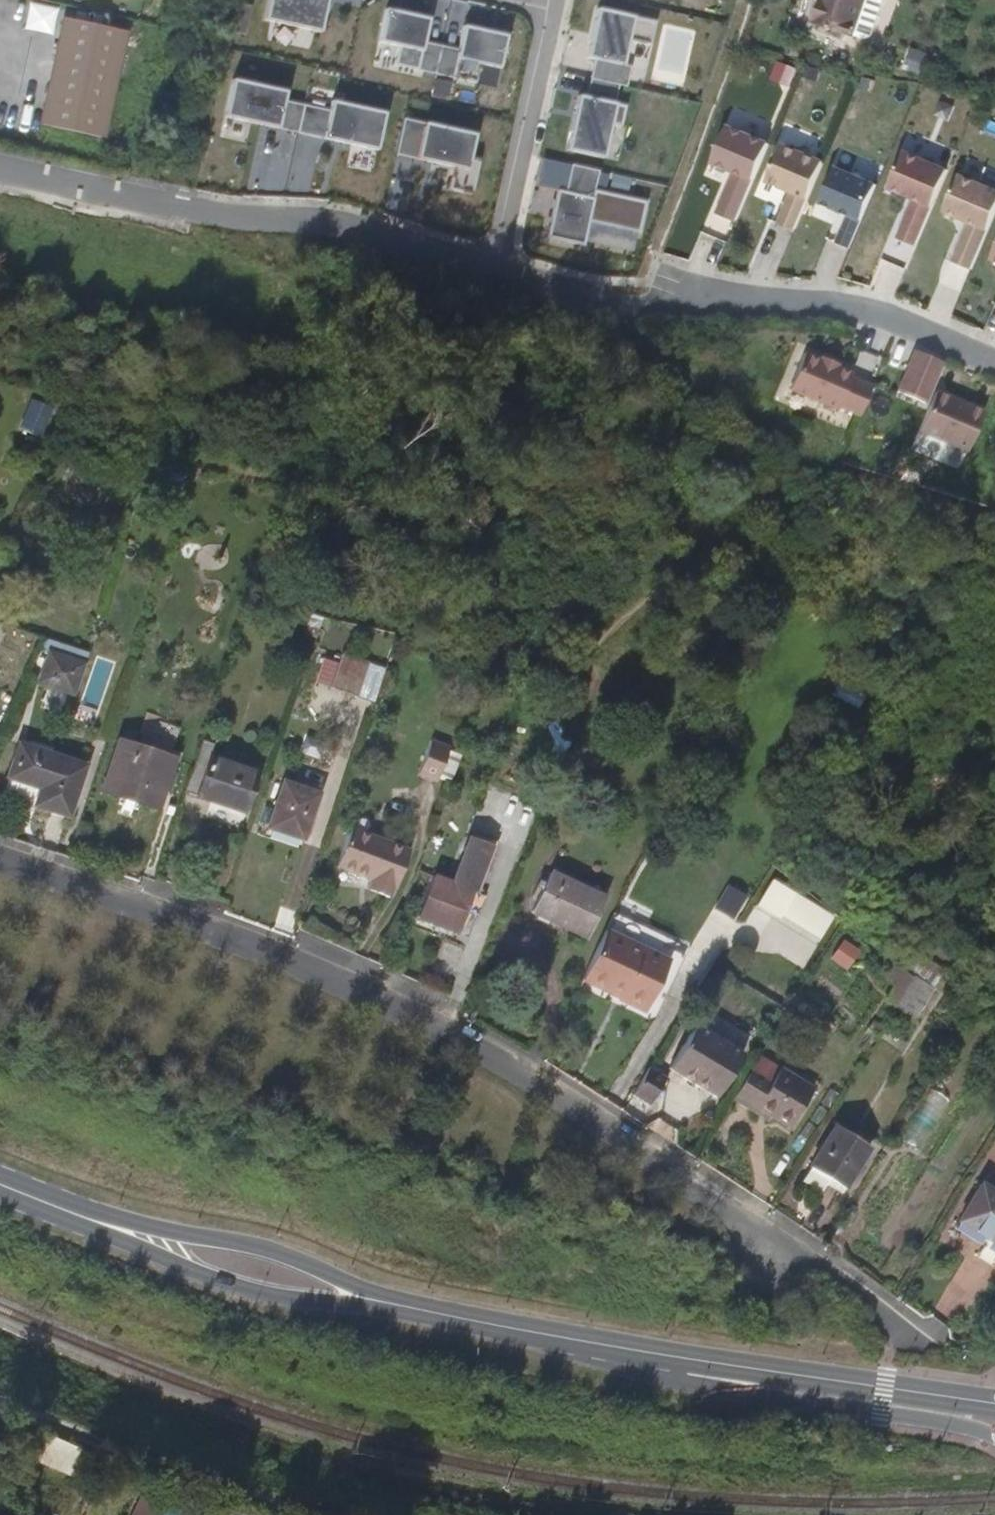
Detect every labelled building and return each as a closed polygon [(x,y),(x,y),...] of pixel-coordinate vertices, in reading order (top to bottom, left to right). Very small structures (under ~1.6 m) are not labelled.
[(266,19),(321,34),(330,0),(271,0),(266,19)] [(824,20),(863,33),(873,0),(830,0),(824,20)] [(630,16),(594,8),(583,57),(620,65),(630,16)] [(420,71),(431,19),(388,11),(381,43),(400,47),(396,66),(420,71)] [(107,144),(129,39),(71,27),(50,132),(107,144)] [(506,35),(463,27),(453,78),(477,83),(481,63),(500,67),(506,35)] [(926,77),(933,55),(911,48),(904,69),(926,77)] [(293,96),(240,85),(232,121),(285,132),(293,96)] [(575,97),(562,150),(599,158),(611,105),(575,97)] [(386,114),(333,103),(325,138),(378,150),(386,114)] [(475,136),(426,125),(418,159),(455,167),(450,189),(472,194),(480,160),(471,158),(475,136)] [(725,214),(743,222),(778,145),(738,126),(721,163),(749,175),(743,189),(737,186),(725,214)] [(785,225),(800,231),(830,163),(789,145),(773,181),(799,193),(785,225)] [(902,235),(920,243),(953,168),(909,148),(893,185),(924,199),(919,213),(913,210),(902,235)] [(881,185),(840,168),(824,204),(852,215),(840,243),(854,249),(881,185)] [(994,221),(994,186),(964,172),(948,209),(980,223),(974,237),(968,234),(957,259),(975,267),(994,221)] [(593,199),(559,192),(549,238),(584,245),(589,221),(639,232),(646,202),(594,191),(593,199)] [(723,240),(732,221),(712,212),(704,231),(723,240)] [(946,360),(918,349),(913,362),(940,374),(946,360)] [(862,414),(875,383),(855,375),(856,372),(840,366),(842,362),(826,355),(824,359),(808,352),(793,388),(841,408),(842,405),(862,414)] [(940,374),(913,362),(901,390),(929,401),(940,374)] [(955,396),(939,389),(922,429),(970,449),(987,410),(971,403),(955,396)] [(375,670),(336,658),(326,693),(366,706),(375,670)] [(63,678),(33,668),(23,698),(54,709),(63,678)] [(838,682),(831,695),(858,708),(864,694),(838,682)] [(460,755),(439,747),(429,781),(450,787),(460,755)] [(181,769),(130,752),(113,801),(165,819),(181,769)] [(11,758),(0,788),(0,790),(32,802),(27,814),(66,828),(80,783),(11,758)] [(208,764),(196,804),(254,823),(267,782),(208,764)] [(335,801),(299,790),(286,837),(319,847),(335,801)] [(488,911),(493,896),(508,838),(498,835),(494,845),(477,840),(464,887),(487,895),(484,910),(488,911)] [(426,858),(366,839),(353,876),(386,888),(383,897),(410,908),(412,898),(415,899),(426,858)] [(595,897),(545,875),(530,916),(576,938),(595,897)] [(464,887),(451,883),(437,922),(474,934),(484,910),(487,895),(464,887)] [(735,921),(748,896),(726,885),(714,910),(735,921)] [(598,928),(579,973),(614,987),(612,993),(643,1008),(665,957),(598,928)] [(904,938),(881,976),(894,984),(882,1003),(915,1023),(950,967),(904,938)] [(844,939),(829,958),(846,971),(860,952),(844,939)] [(869,988),(884,957),(867,943),(859,957),(866,964),(856,982),(869,988)] [(720,1042),(672,1015),(647,1057),(695,1086),(720,1042)] [(738,1044),(714,1086),(734,1098),(739,1091),(775,1113),(795,1075),(738,1044)] [(633,1099),(653,1106),(658,1090),(638,1083),(633,1099)] [(935,1090),(904,1144),(919,1152),(950,1099),(935,1090)] [(850,1131),(815,1110),(791,1151),(827,1170),(850,1131)] [(958,1221),(994,1244),(994,1191),(982,1183),(958,1221)]
